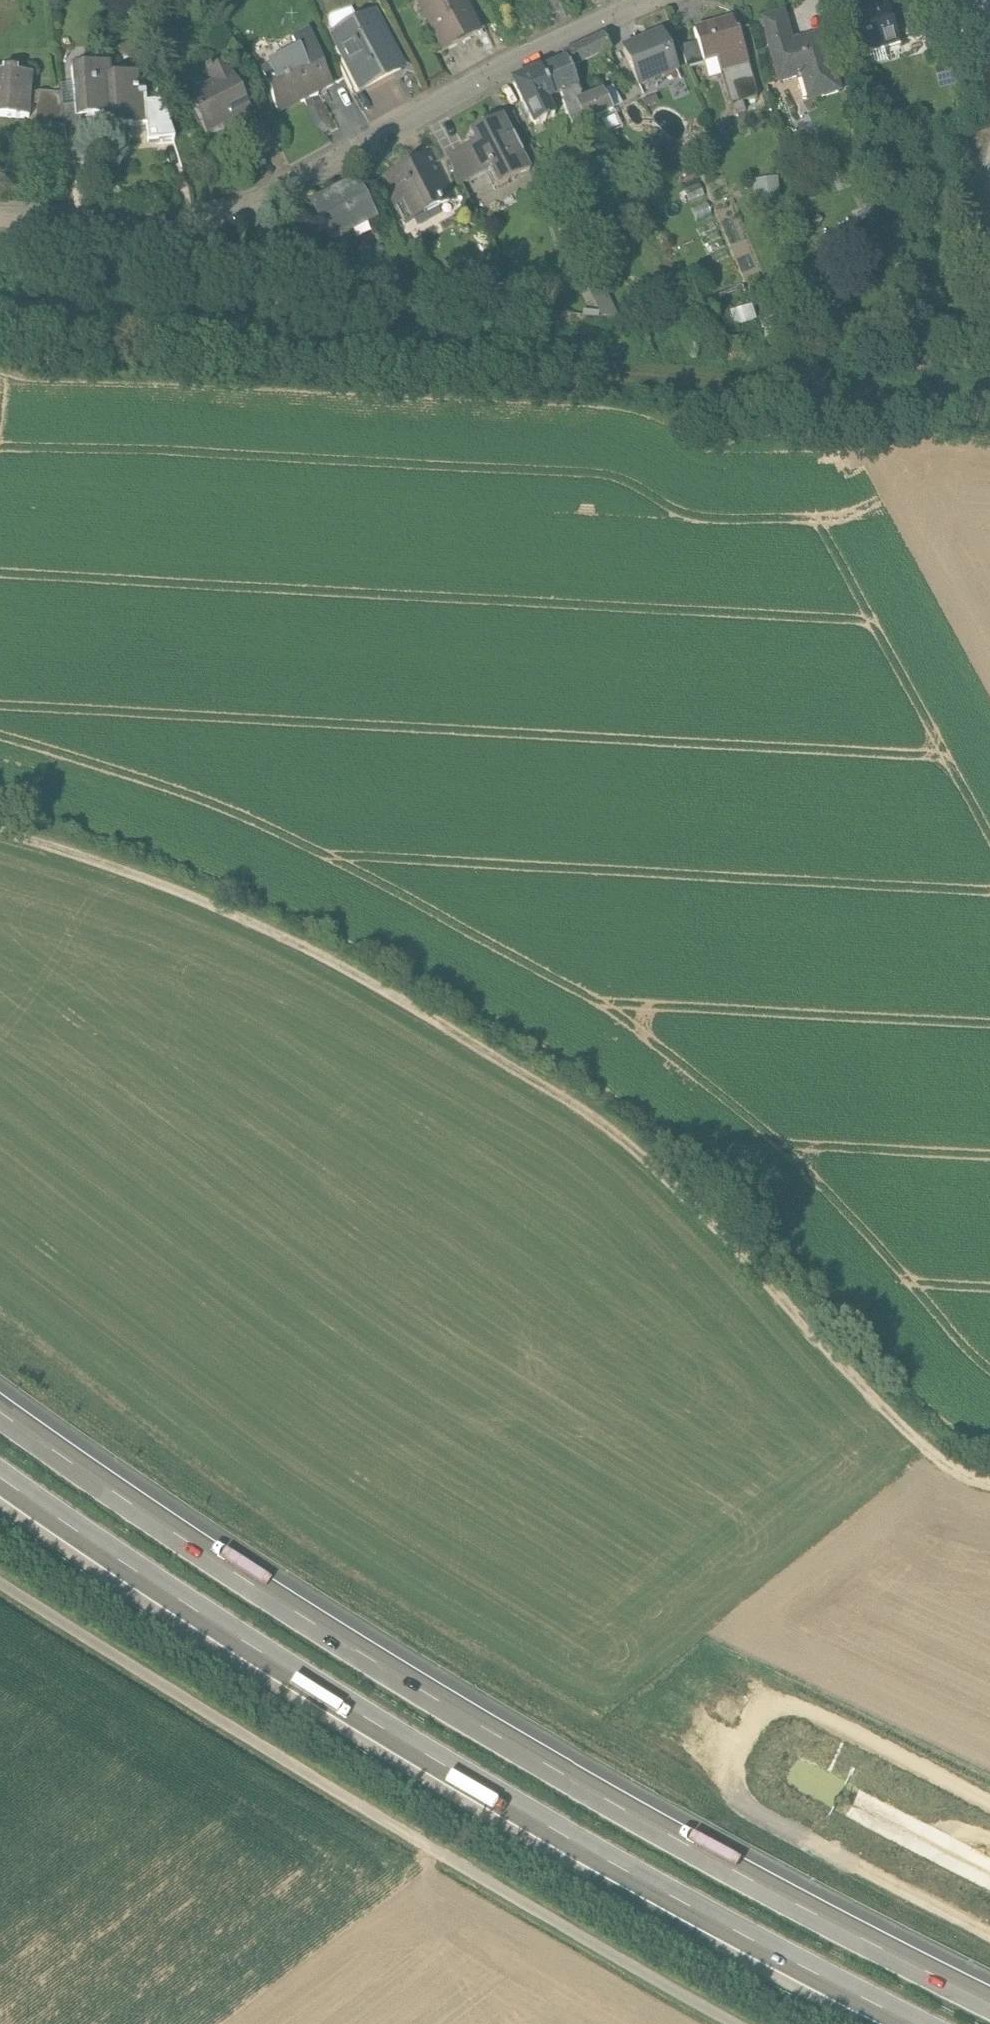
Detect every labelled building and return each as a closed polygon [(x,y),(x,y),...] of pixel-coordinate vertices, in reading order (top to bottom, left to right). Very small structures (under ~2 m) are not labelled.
[(418,2),(443,50),(478,33),(461,0),(421,0),(418,2)] [(551,13),(564,8),(561,0),(545,0),(551,13)] [(799,3),(815,57),(843,49),(849,73),(870,67),(854,15),(825,25),(818,0),(808,0),(799,3)] [(890,29),(923,21),(918,0),(883,0),(890,29)] [(940,12),(964,6),(961,0),(937,0),(940,12)] [(741,46),(745,60),(757,56),(765,86),(787,80),(768,9),(733,18),(736,28),(741,46)] [(696,17),(662,32),(675,62),(709,48),(696,17)] [(373,18),(334,38),(347,64),(359,88),(399,68),(373,18)] [(602,53),(637,37),(631,24),(596,41),(597,45),(602,53)] [(741,46),(736,28),(720,32),(725,50),(741,46)] [(329,84),(306,38),(291,45),(298,58),(260,77),(277,110),(301,98),(302,101),(317,94),(315,91),(329,84)] [(575,55),(586,80),(593,77),(607,106),(640,91),(632,73),(615,81),(602,53),(597,45),(575,55)] [(575,55),(554,65),(571,102),(587,95),(581,83),(586,80),(575,55)] [(200,131),(205,142),(221,134),(222,137),(232,132),(231,128),(250,119),(224,69),(208,77),(207,75),(203,77),(205,80),(206,80),(211,90),(186,102),(201,131),(200,131)] [(107,73),(69,77),(73,126),(91,124),(91,126),(97,126),(97,124),(100,123),(111,122),(108,87),(107,73)] [(30,84),(15,82),(15,79),(0,77),(0,125),(27,128),(30,84)] [(120,86),(108,87),(111,122),(100,123),(101,137),(144,134),(146,152),(172,150),(172,149),(160,112),(144,113),(143,99),(137,100),(135,83),(120,84),(120,86)] [(540,98),(511,113),(516,123),(528,147),(536,162),(565,148),(540,98)] [(516,123),(492,135),(504,159),(528,147),(516,123)] [(430,151),(382,176),(396,204),(402,201),(412,221),(456,198),(430,151)] [(615,161),(601,169),(609,182),(622,175),(615,161)] [(762,199),(783,196),(780,175),(759,178),(762,199)] [(354,179),(305,204),(327,247),(376,221),(354,179)] [(733,309),(737,324),(759,317),(754,302),(733,309)]
